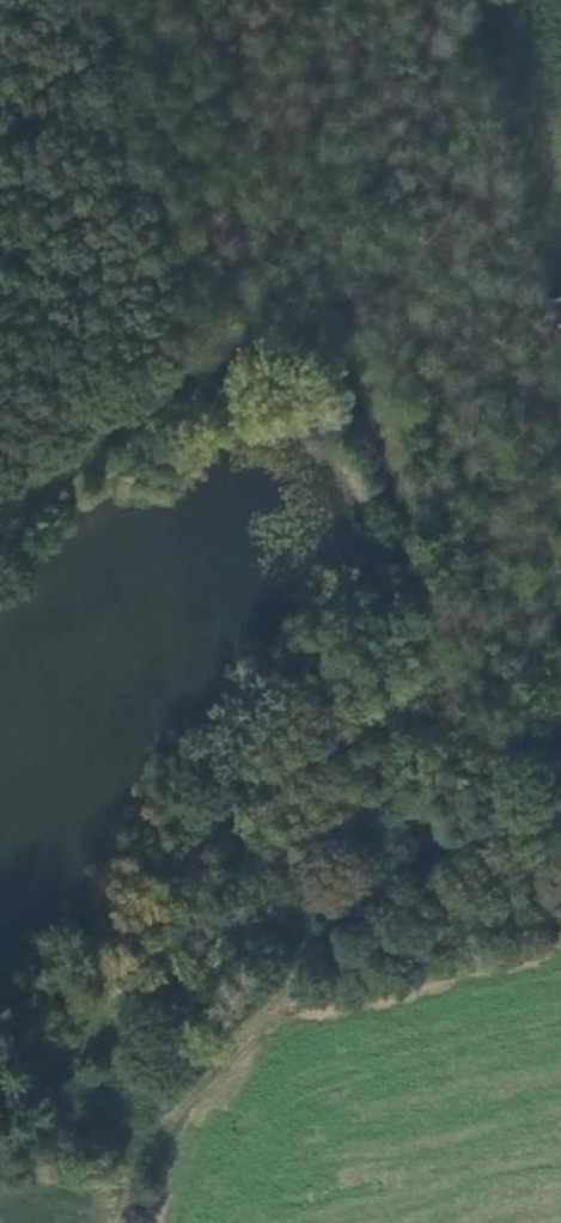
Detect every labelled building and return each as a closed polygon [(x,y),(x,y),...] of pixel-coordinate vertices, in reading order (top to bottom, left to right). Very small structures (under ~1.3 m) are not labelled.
[(560,364),(560,297),(540,303),(558,365),(560,364)]
